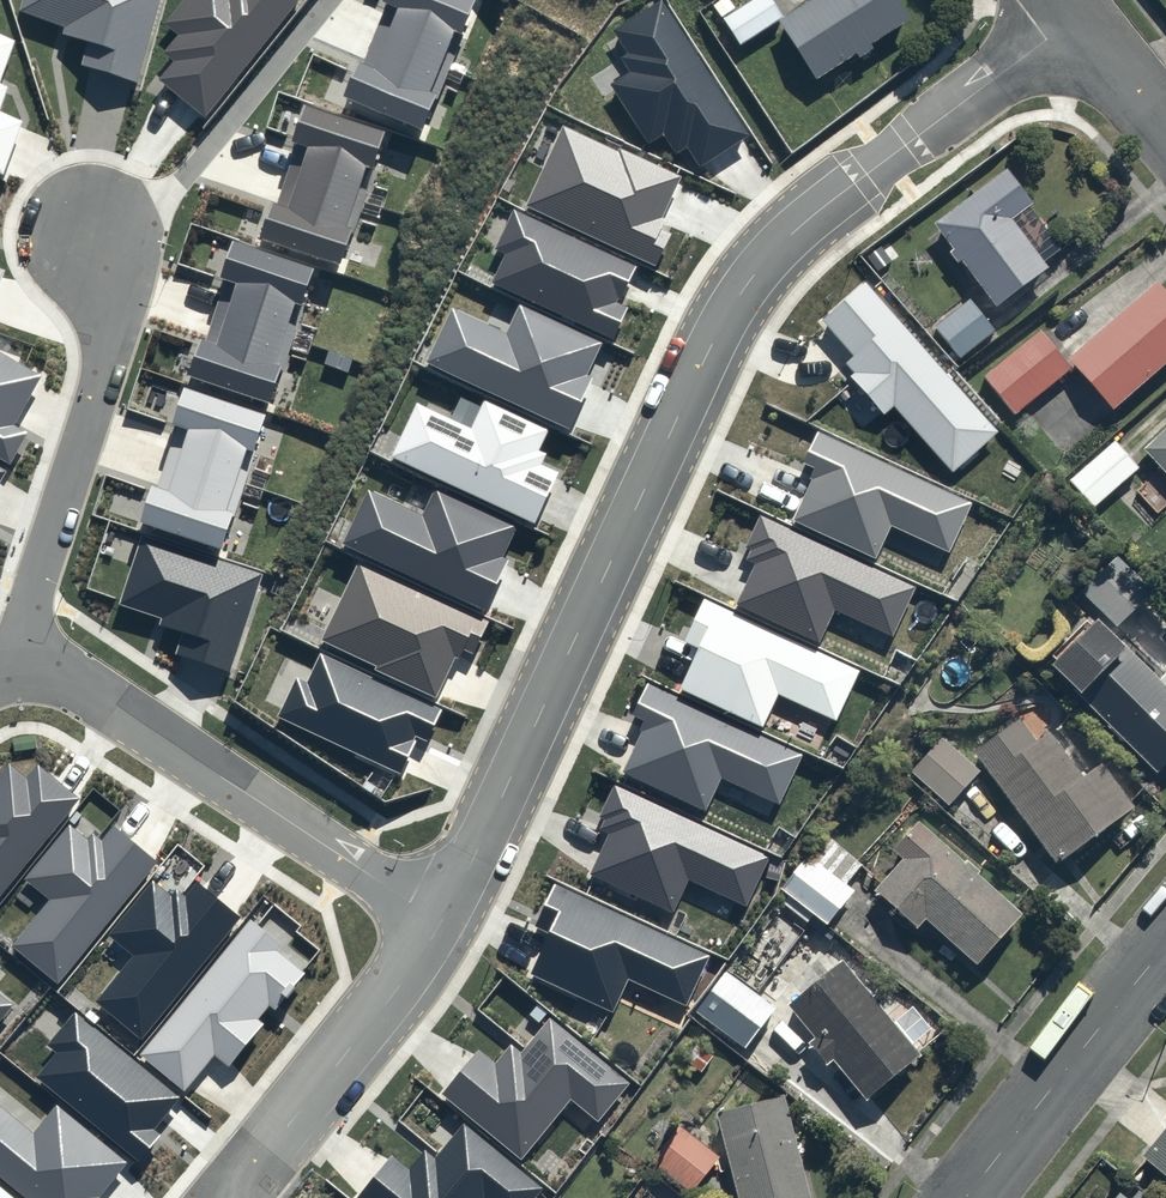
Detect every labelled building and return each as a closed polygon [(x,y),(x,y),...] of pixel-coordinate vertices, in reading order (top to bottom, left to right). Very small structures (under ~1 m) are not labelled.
[(162,0),(24,0),(21,12),(66,26),(63,34),(86,41),(79,65),(137,83),(162,0)] [(165,22),(179,34),(164,52),(176,62),(162,79),(205,115),(298,0),(183,0),(165,22)] [(340,95),(420,128),(436,89),(429,86),(453,27),(460,30),(472,0),(384,0),(396,5),(372,63),(355,57),(340,95)] [(660,0),(656,0),(611,28),(625,51),(618,55),(627,70),(609,82),(646,141),(661,132),(675,152),(685,145),(698,165),(748,133),(660,0)] [(723,22),(742,50),(785,21),(771,0),(756,0),(723,22)] [(897,0),(822,0),(782,26),(818,81),(910,20),(897,0)] [(0,33),(0,107),(8,87),(0,84),(17,40),(0,33)] [(270,199),(259,236),(339,263),(352,226),(345,224),(364,162),(372,164),(383,127),(302,102),(290,138),(306,144),(286,204),(270,199)] [(2,173),(22,121),(0,112),(0,172),(2,173)] [(561,123),(523,203),(655,263),(669,231),(658,226),(663,216),(659,215),(679,173),(617,145),(616,148),(561,123)] [(1011,162),(936,220),(956,245),(951,249),(962,263),(967,259),(1003,305),(1053,265),(1016,217),(1039,198),(1011,162)] [(503,251),(489,280),(612,335),(626,304),(613,299),(615,293),(619,295),(634,263),(512,206),(492,245),(503,251)] [(200,338),(187,374),(268,401),(281,364),(273,362),(294,301),(300,303),(313,266),(231,241),(220,277),(235,283),(215,343),(200,338)] [(1072,354),(1120,411),(1165,372),(1165,278),(1165,276),(1072,354)] [(995,430),(864,280),(820,317),(851,353),(843,360),(852,370),(848,373),(882,411),(892,403),(950,469),(995,430)] [(974,294),(938,326),(965,357),(1001,325),(974,294)] [(450,304),(424,359),(567,425),(590,374),(584,371),(601,339),(517,301),(504,329),(450,304)] [(1042,328),(985,375),(1016,413),(1074,366),(1042,328)] [(8,460),(26,428),(13,420),(40,373),(0,351),(0,455),(8,460)] [(151,483),(139,520),(221,548),(234,510),(226,507),(246,447),(253,449),(266,414),(183,386),(171,423),(187,428),(167,488),(151,483)] [(415,399),(390,453),(534,518),(557,468),(540,460),(545,449),(537,445),(547,424),(483,395),(470,424),(415,399)] [(1143,446),(1162,467),(1154,474),(1165,488),(1165,425),(1143,446)] [(971,499),(815,428),(800,461),(811,466),(807,474),(809,476),(791,517),(874,555),(889,522),(947,549),(971,499)] [(1098,506),(1141,466),(1115,438),(1072,479),(1098,506)] [(366,486),(340,541),(483,607),(506,555),(501,552),(515,520),(433,483),(421,511),(366,486)] [(753,560),(733,601),(818,639),(832,607),(890,634),(913,583),(757,510),(742,544),(748,546),(743,556),(753,560)] [(259,571),(141,534),(117,601),(160,615),(158,621),(181,629),(174,651),(228,669),(259,571)] [(356,557),(319,636),(374,662),(373,666),(435,694),(452,653),(458,655),(461,645),(473,650),(487,618),(356,557)] [(1104,562),(1080,590),(1120,624),(1144,596),(1104,562)] [(858,666),(702,594),(682,638),(696,645),(678,685),(761,723),(776,691),(835,718),(858,666)] [(1162,673),(1098,618),(1057,664),(1088,692),(1104,673),(1165,727),(1165,668),(1162,673)] [(294,672),(275,713),(399,771),(414,732),(425,737),(440,705),(318,649),(306,678),(294,672)] [(802,751),(645,679),(630,712),(641,717),(636,726),(639,727),(620,769),(704,808),(720,774),(778,801),(802,751)] [(1040,739),(1025,718),(978,751),(1059,865),(1136,810),(1103,763),(1086,775),(1054,729),(1040,739)] [(981,768),(943,737),(917,770),(955,801),(981,768)] [(77,793),(36,760),(25,773),(7,758),(0,767),(0,888),(77,793)] [(767,853),(612,781),(597,813),(602,816),(597,827),(606,831),(588,870),(671,909),(687,875),(744,901),(767,853)] [(1031,908),(919,819),(897,846),(908,854),(878,892),(922,927),(929,917),(987,963),(1031,908)] [(55,978),(155,856),(112,821),(100,836),(91,829),(86,835),(67,821),(23,875),(48,895),(10,941),(55,978)] [(811,864),(801,857),(778,887),(833,928),(861,891),(850,882),(865,862),(832,837),(811,864)] [(131,951),(93,997),(139,1034),(239,913),(192,877),(181,890),(175,885),(170,891),(150,876),(105,930),(131,951)] [(708,951),(553,879),(533,923),(548,929),(528,971),(611,1009),(626,975),(684,1001),(708,951)] [(303,969),(274,946),(279,940),(246,913),(135,1047),(181,1085),(211,1049),(226,1062),(263,1016),(258,1011),(267,1000),(273,1005),(303,969)] [(920,1051),(840,956),(785,1001),(813,1034),(807,1038),(825,1060),(832,1055),(865,1095),(920,1051)] [(772,1002),(731,974),(702,1017),(743,1045),(772,1002)] [(12,1005),(0,995),(0,1020),(12,1005)] [(177,1098),(75,1012),(47,1045),(56,1052),(35,1076),(137,1162),(159,1136),(151,1129),(177,1098)] [(476,1046),(440,1091),(519,1155),(569,1095),(594,1117),(628,1079),(548,1014),(520,1049),(509,1041),(494,1060),(476,1046)] [(720,1113),(743,1197),(816,1197),(789,1095),(720,1113)] [(56,1106),(34,1133),(0,1105),(0,1178),(25,1197),(99,1197),(127,1163),(56,1106)] [(354,1195),(357,1197),(528,1197),(540,1184),(461,1119),(434,1153),(423,1144),(408,1164),(390,1150),(354,1195)] [(729,1154),(682,1122),(654,1163),(702,1195),(729,1154)] [(1148,1152),(1165,1169),(1165,1132),(1148,1152)] [(1115,1197),(1139,1197),(1125,1186),(1115,1197)] [(0,1187),(0,1197),(13,1197),(0,1187)]
